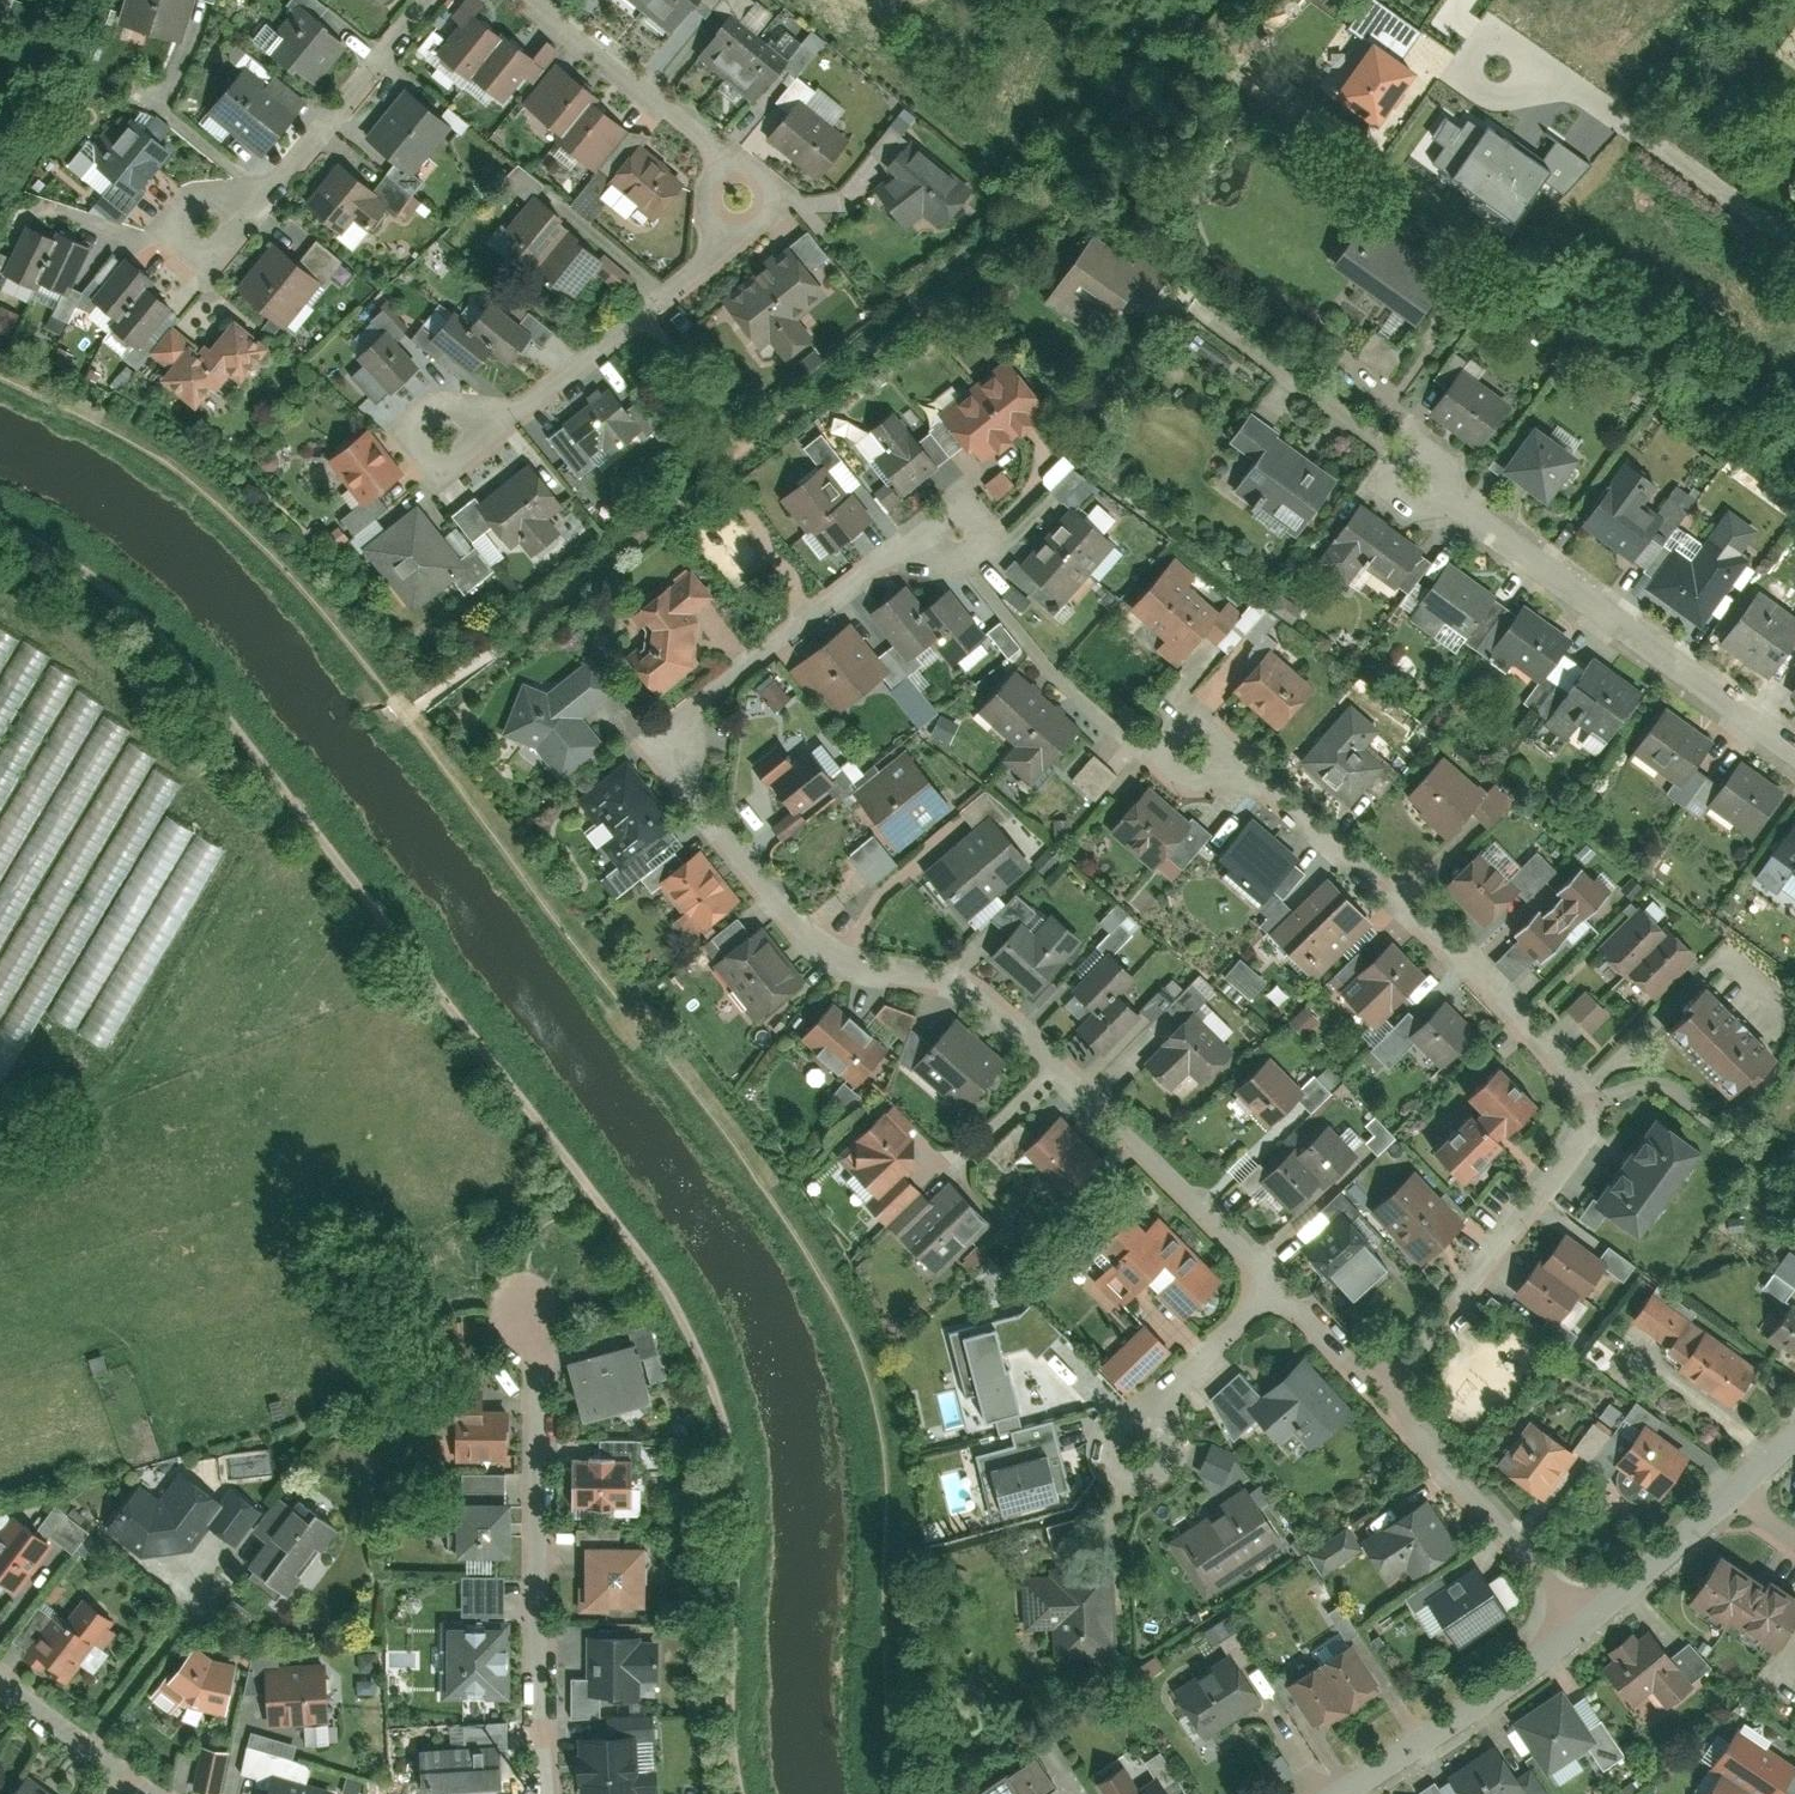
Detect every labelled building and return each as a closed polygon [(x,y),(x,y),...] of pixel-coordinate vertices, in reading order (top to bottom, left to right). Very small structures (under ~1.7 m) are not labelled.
[(122,29),(166,40),(176,0),(129,0),(122,29)] [(640,10),(648,0),(628,0),(640,10)] [(640,10),(670,35),(699,0),(648,0),(640,10)] [(1334,100),(1378,132),(1418,75),(1401,63),(1422,34),(1375,0),(1368,0),(1347,29),(1372,47),(1334,100)] [(463,76),(498,32),(469,9),(434,53),(463,76)] [(306,83),(343,39),(310,11),(273,55),(306,83)] [(729,16),(700,56),(728,77),(758,37),(729,16)] [(787,59),(783,65),(796,75),(822,40),(808,29),(799,41),(783,29),(770,46),(787,59)] [(491,100),(527,56),(498,32),(463,76),(491,100)] [(758,37),(728,77),(756,98),(786,59),(758,37)] [(588,169),(619,130),(587,104),(594,95),(560,68),(527,110),(560,135),(554,143),(588,169)] [(209,108),(253,147),(285,110),(241,71),(209,108)] [(449,121),(411,90),(369,143),(407,173),(449,121)] [(771,140),(825,181),(855,142),(802,100),(771,140)] [(1420,158),(1517,227),(1547,184),(1567,198),(1589,166),(1556,142),(1540,165),(1489,128),(1484,134),(1466,121),(1460,130),(1447,120),(1420,158)] [(173,156),(135,123),(101,162),(139,195),(173,156)] [(970,196),(910,142),(883,171),(892,178),(863,210),(891,235),(915,209),(939,230),(970,196)] [(685,178),(645,145),(609,187),(650,221),(685,178)] [(371,190),(342,165),(307,207),(336,231),(350,214),(366,227),(379,210),(364,198),(371,190)] [(568,230),(534,202),(496,249),(530,277),(568,230)] [(1450,287),(1368,227),(1332,275),(1414,336),(1450,287)] [(71,293),(92,247),(60,232),(55,244),(24,230),(5,273),(35,287),(39,279),(71,293)] [(602,257),(568,230),(530,277),(565,304),(602,257)] [(827,291),(790,244),(720,300),(756,346),(769,335),(789,360),(816,339),(797,315),(827,291)] [(1086,245),(1044,306),(1101,345),(1131,302),(1149,314),(1170,284),(1139,263),(1130,276),(1086,245)] [(315,275),(282,248),(246,293),(279,319),(315,275)] [(129,353),(175,302),(126,259),(90,300),(114,322),(105,332),(129,353)] [(427,341),(469,376),(492,349),(507,362),(531,334),(491,301),(473,322),(456,308),(427,341)] [(268,349),(232,318),(205,349),(176,324),(148,356),(166,371),(157,382),(189,409),(217,377),(232,390),(268,349)] [(1353,352),(1385,374),(1400,353),(1369,331),(1353,352)] [(416,372),(383,336),(355,362),(389,398),(416,372)] [(1048,417),(1008,368),(975,394),(1016,444),(1048,417)] [(1480,455),(1512,409),(1458,372),(1426,418),(1480,455)] [(603,384),(548,431),(575,461),(599,441),(610,454),(640,427),(603,384)] [(1016,444),(975,394),(942,421),(983,471),(1016,444)] [(863,479),(889,513),(941,472),(898,417),(871,437),(888,459),(863,479)] [(1297,537),(1336,482),(1247,418),(1227,447),(1255,467),(1236,493),(1297,537)] [(366,432),(326,464),(361,507),(400,475),(366,432)] [(1581,469),(1531,435),(1499,483),(1549,517),(1581,469)] [(1063,507),(1088,487),(1063,455),(1038,475),(1063,507)] [(567,504),(532,463),(484,505),(476,496),(455,514),(492,557),(519,534),(534,552),(564,527),(554,516),(567,504)] [(1625,468),(1582,530),(1635,566),(1663,526),(1642,512),(1657,491),(1625,468)] [(826,472),(783,503),(825,562),(876,527),(853,494),(846,499),(826,472)] [(420,500),(358,550),(410,614),(472,563),(420,500)] [(1425,558),(1359,510),(1319,565),(1348,586),(1361,569),(1398,596),(1425,558)] [(1073,512),(1047,541),(1089,578),(1115,548),(1073,512)] [(1674,555),(1647,593),(1703,632),(1750,565),(1741,559),(1757,535),(1728,515),(1692,567),(1674,555)] [(1047,541),(1021,570),(1063,607),(1089,578),(1047,541)] [(1172,562),(1129,618),(1188,663),(1210,633),(1223,642),(1245,613),(1228,600),(1217,614),(1186,591),(1195,579),(1172,562)] [(1468,645),(1498,605),(1448,568),(1408,622),(1436,642),(1446,628),(1468,645)] [(716,599),(690,571),(635,613),(652,635),(650,659),(631,672),(653,700),(693,671),(694,628),(688,622),(716,599)] [(987,647),(949,595),(923,614),(906,590),(871,616),(907,666),(932,648),(951,673),(987,647)] [(1723,648),(1770,682),(1794,646),(1794,622),(1759,597),(1723,648)] [(1540,693),(1572,647),(1522,612),(1489,658),(1540,693)] [(999,619),(986,627),(1004,656),(1017,648),(999,619)] [(68,672),(43,660),(47,653),(16,637),(16,636),(0,628),(0,803),(68,672)] [(889,677),(851,628),(793,672),(831,721),(889,677)] [(1234,695),(1278,734),(1315,693),(1270,654),(1234,695)] [(559,781),(604,749),(584,721),(618,697),(592,662),(548,694),(525,685),(505,737),(536,749),(559,781)] [(1593,765),(1641,700),(1590,663),(1543,728),(1593,765)] [(1083,737),(1017,674),(979,714),(1019,752),(1006,766),(1032,790),(1083,737)] [(768,708),(786,700),(775,676),(757,684),(768,708)] [(77,692),(51,739),(71,750),(96,703),(77,692)] [(1350,706),(1298,763),(1362,820),(1400,778),(1369,749),(1382,735),(1350,706)] [(1685,791),(1714,748),(1665,714),(1635,757),(1685,791)] [(79,752),(98,765),(122,730),(103,717),(79,752)] [(113,782),(134,788),(146,752),(124,745),(113,782)] [(857,749),(837,763),(849,779),(868,766),(857,749)] [(838,794),(809,752),(791,765),(781,750),(756,768),(795,824),(838,794)] [(1068,778),(1092,799),(1115,774),(1091,752),(1068,778)] [(952,813),(909,756),(853,798),(895,855),(952,813)] [(680,817),(632,758),(569,809),(617,868),(680,817)] [(1445,759),(1405,803),(1453,846),(1473,823),(1487,835),(1514,804),(1492,784),(1484,793),(1445,759)] [(1752,845),(1785,795),(1739,764),(1706,813),(1752,845)] [(1209,839),(1148,791),(1112,837),(1173,884),(1209,839)] [(1032,872),(990,821),(922,877),(941,899),(964,928),(1032,872)] [(1260,911),(1301,865),(1254,822),(1212,867),(1260,911)] [(1759,885),(1783,901),(1794,883),(1794,829),(1759,885)] [(868,885),(896,863),(871,831),(843,853),(868,885)] [(743,904),(702,853),(654,891),(695,942),(743,904)] [(1480,859),(1444,894),(1484,934),(1520,899),(1480,859)] [(1580,874),(1545,905),(1573,936),(1607,905),(1580,874)] [(1371,925),(1327,884),(1275,938),(1319,980),(1371,925)] [(1106,931),(1096,940),(1109,953),(1139,923),(1116,900),(1095,920),(1106,931)] [(1545,905),(1510,936),(1538,967),(1573,936),(1545,905)] [(1662,935),(1640,911),(1593,953),(1622,985),(1629,979),(1653,1005),(1699,963),(1669,930),(1662,935)] [(1088,948),(1054,917),(1034,939),(1022,928),(991,962),(1036,1004),(1088,948)] [(808,991),(764,929),(714,965),(758,1026),(808,991)] [(1422,982),(1388,948),(1340,996),(1374,1030),(1422,982)] [(1237,956),(1220,975),(1247,998),(1264,980),(1237,956)] [(1086,1021),(1073,1035),(1102,1061),(1139,1020),(1117,1000),(1133,982),(1106,958),(1066,1003),(1086,1021)] [(1584,988),(1562,1009),(1585,1034),(1607,1013),(1584,988)] [(1775,1065),(1704,996),(1666,1036),(1737,1105),(1775,1065)] [(886,1053),(831,1007),(797,1046),(853,1093),(886,1053)] [(1477,1039),(1444,1007),(1407,1044),(1439,1076),(1477,1039)] [(1236,1056),(1193,1015),(1143,1067),(1170,1092),(1186,1075),(1202,1090),(1236,1056)] [(1006,1069),(957,1024),(914,1069),(963,1114),(1006,1069)] [(1303,1097),(1268,1062),(1230,1100),(1265,1135),(1303,1097)] [(1544,1118),(1499,1073),(1464,1108),(1475,1119),(1431,1163),(1465,1196),(1544,1118)] [(888,1229),(924,1197),(910,1182),(940,1156),(894,1104),(837,1154),(873,1195),(865,1203),(888,1229)] [(1102,1159),(1061,1121),(1024,1161),(1065,1199),(1102,1159)] [(1378,1152),(1388,1132),(1374,1125),(1364,1144),(1378,1152)] [(1705,1162),(1656,1127),(1593,1216),(1642,1250),(1705,1162)] [(1359,1163),(1326,1130),(1297,1160),(1290,1153),(1260,1184),(1290,1214),(1318,1187),(1327,1195),(1359,1163)] [(1464,1229),(1413,1177),(1370,1218),(1421,1271),(1464,1229)] [(991,1227),(953,1185),(931,1205),(924,1197),(888,1229),(934,1278),(991,1227)] [(1389,1268),(1341,1215),(1298,1255),(1346,1308),(1389,1268)] [(1148,1287),(1186,1324),(1224,1285),(1162,1224),(1147,1239),(1134,1226),(1095,1266),(1106,1278),(1096,1288),(1122,1313),(1148,1287)] [(1563,1239),(1539,1269),(1581,1302),(1605,1271),(1563,1239)] [(1760,1286),(1782,1300),(1794,1280),(1794,1254),(1784,1247),(1760,1286)] [(1539,1269),(1515,1300),(1558,1333),(1581,1302),(1539,1269)] [(1734,1408),(1759,1372),(1648,1295),(1631,1318),(1675,1349),(1667,1361),(1734,1408)] [(1791,1312),(1770,1345),(1794,1361),(1794,1315),(1791,1312)] [(1007,1377),(996,1334),(994,1327),(950,1338),(965,1401),(975,1399),(983,1432),(1025,1421),(1013,1376),(1007,1377)] [(1101,1371),(1126,1399),(1172,1357),(1146,1329),(1101,1371)] [(652,1386),(637,1334),(567,1356),(582,1407),(652,1386)] [(1354,1414),(1300,1361),(1262,1400),(1239,1377),(1207,1410),(1240,1442),(1254,1427),(1280,1452),(1294,1439),(1311,1456),(1354,1414)] [(449,1452),(506,1454),(507,1408),(450,1406),(449,1452)] [(1571,1448),(1588,1459),(1604,1433),(1588,1422),(1571,1448)] [(1070,1494),(1052,1425),(1012,1435),(1016,1451),(977,1462),(993,1521),(1057,1504),(1055,1498),(1070,1494)] [(1571,1462),(1524,1429),(1491,1475),(1538,1508),(1571,1462)] [(1665,1507),(1692,1461),(1641,1431),(1614,1478),(1665,1507)] [(1208,1439),(1192,1472),(1218,1484),(1234,1452),(1208,1439)] [(634,1503),(631,1458),(580,1461),(583,1507),(634,1503)] [(240,1564),(282,1597),(335,1528),(291,1494),(273,1518),(234,1487),(221,1504),(187,1478),(161,1512),(194,1537),(203,1525),(245,1557),(240,1564)] [(1286,1546),(1248,1490),(1169,1544),(1206,1599),(1286,1546)] [(1458,1551),(1426,1502),(1361,1545),(1351,1531),(1314,1556),(1328,1577),(1363,1554),(1384,1586),(1404,1572),(1411,1582),(1458,1551)] [(506,1555),(506,1504),(452,1504),(452,1556),(506,1555)] [(17,1520),(0,1543),(0,1573),(18,1586),(50,1544),(17,1520)] [(640,1602),(638,1545),(579,1548),(581,1605),(640,1602)] [(1776,1650),(1794,1620),(1794,1592),(1770,1576),(1766,1582),(1721,1553),(1690,1601),(1735,1630),(1738,1626),(1776,1650)] [(1054,1664),(1118,1660),(1111,1562),(1048,1566),(1049,1580),(1023,1581),(1027,1635),(1051,1633),(1054,1664)] [(1514,1616),(1483,1569),(1450,1591),(1441,1578),(1403,1603),(1418,1625),(1431,1616),(1457,1654),(1514,1616)] [(59,1613),(28,1650),(58,1676),(109,1615),(87,1598),(68,1621),(59,1613)] [(443,1696),(505,1697),(506,1628),(443,1628),(443,1696)] [(1650,1629),(1601,1668),(1634,1708),(1653,1692),(1667,1709),(1696,1685),(1650,1629)] [(595,1694),(662,1692),(661,1635),(594,1636),(595,1694)] [(189,1701),(231,1705),(234,1663),(204,1661),(189,1649),(149,1693),(174,1715),(189,1701)] [(1350,1649),(1320,1670),(1352,1716),(1383,1695),(1350,1649)] [(1130,1682),(1158,1668),(1152,1655),(1124,1670),(1130,1682)] [(328,1717),(324,1659),(268,1662),(271,1720),(328,1717)] [(1259,1707),(1229,1659),(1173,1695),(1203,1742),(1259,1707)] [(1320,1670),(1289,1692),(1322,1738),(1352,1716),(1320,1670)] [(1562,1689),(1512,1723),(1547,1775),(1597,1741),(1562,1689)] [(499,1750),(507,1750),(505,1724),(452,1728),(454,1750),(420,1753),(423,1793),(502,1793),(499,1750)] [(1755,1793),(1780,1793),(1794,1772),(1794,1763),(1741,1727),(1714,1768),(1755,1793)] [(576,1738),(578,1793),(628,1793),(626,1736),(576,1738)] [(1446,1774),(1459,1793),(1548,1793),(1530,1766),(1519,1774),(1496,1740),(1446,1774)] [(228,1749),(200,1743),(191,1787),(219,1793),(228,1749)] [(1280,1752),(1254,1765),(1266,1787),(1291,1773),(1280,1752)] [(1035,1768),(997,1793),(1053,1793),(1035,1768)] [(1714,1768),(1697,1793),(1755,1793),(1714,1768)] [(1102,1793),(1167,1793),(1158,1780),(1140,1792),(1125,1769),(1098,1787),(1102,1793)] [(28,1778),(15,1793),(47,1793),(28,1778)] [(285,1781),(280,1793),(318,1793),(285,1781)]
